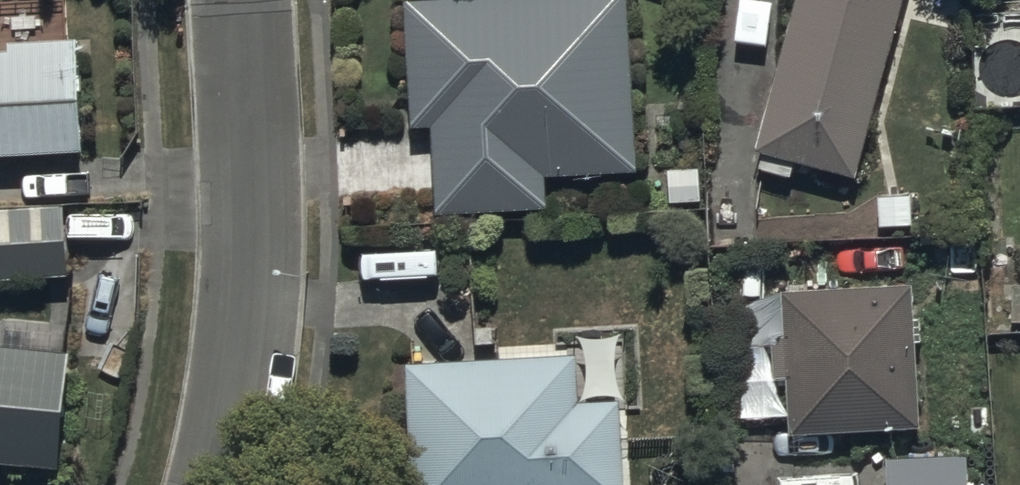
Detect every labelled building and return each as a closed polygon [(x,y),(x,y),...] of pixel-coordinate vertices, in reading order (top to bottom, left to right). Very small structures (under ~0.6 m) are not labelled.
[(439,203),(550,199),(549,166),(638,162),(631,0),(409,0),(414,116),(436,115),(439,203)] [(759,140),(860,167),(904,0),(797,0),(759,140)] [(88,140),(83,26),(9,30),(10,42),(0,42),(0,144),(88,140)] [(71,268),(68,194),(8,197),(10,230),(0,231),(0,272),(71,268)] [(918,275),(786,282),(788,327),(775,328),(777,370),(791,370),(795,426),(926,419),(918,275)] [(65,453),(73,339),(0,333),(0,448),(65,453)] [(409,353),(416,484),(632,484),(627,392),(582,395),(580,345),(409,353)] [(891,484),(971,484),(969,448),(889,452),(891,484)]
